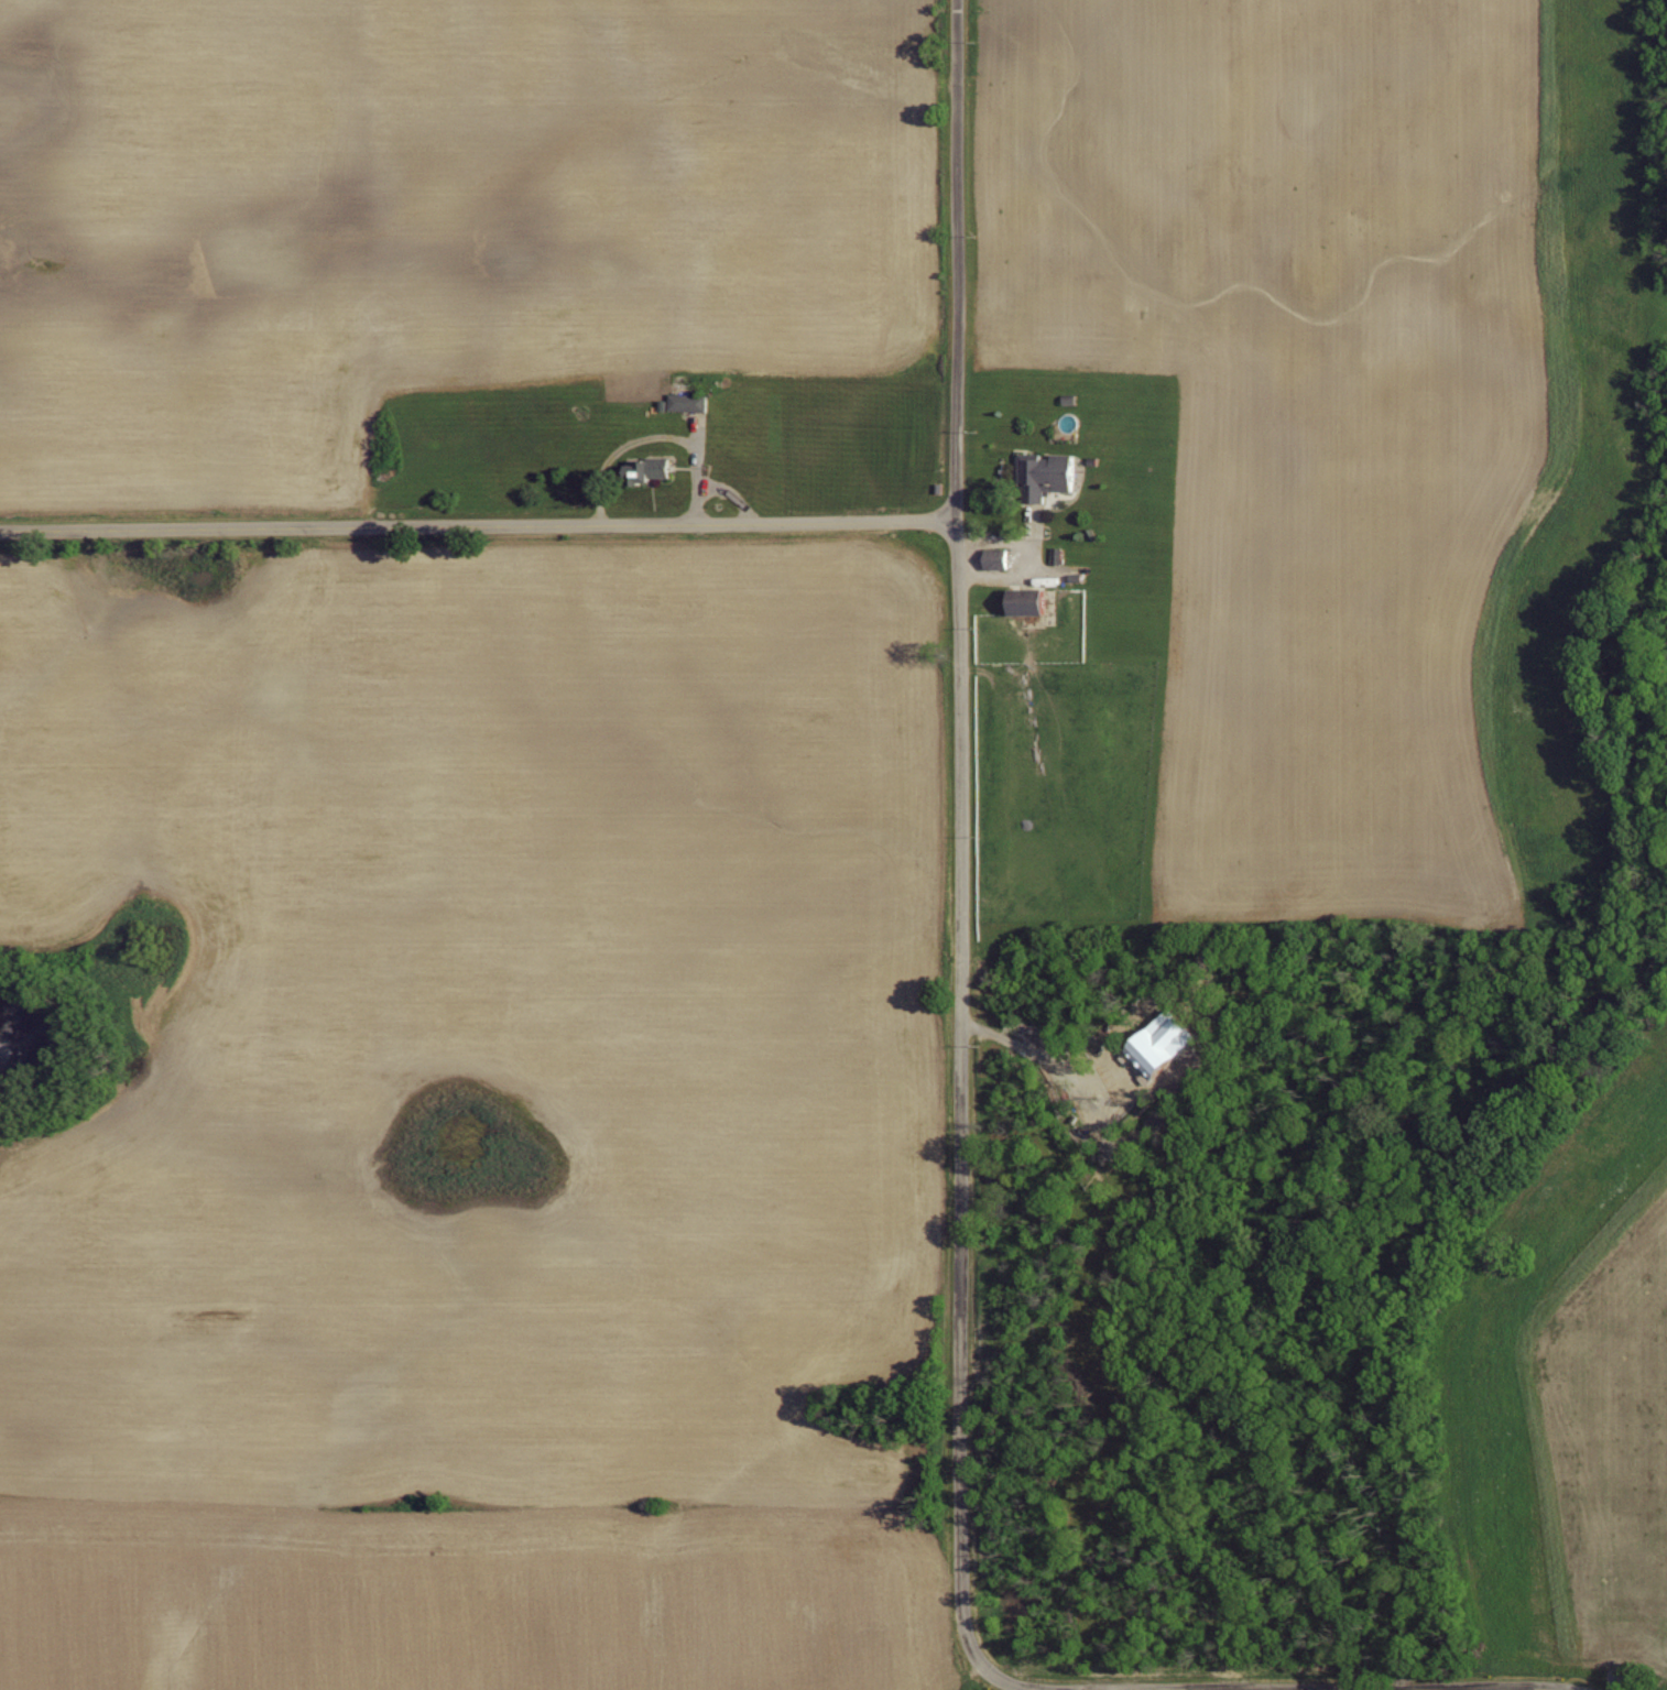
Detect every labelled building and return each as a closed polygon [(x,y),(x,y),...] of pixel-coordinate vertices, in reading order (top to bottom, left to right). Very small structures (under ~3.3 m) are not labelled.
[(706,392),(666,391),(666,408),(706,409),(706,392)] [(627,477),(668,478),(668,456),(635,455),(635,466),(627,466),(627,477)] [(1006,567),(1007,547),(982,546),(980,566),(1006,567)] [(1002,586),(1003,612),(1039,611),(1038,585),(1002,586)]
